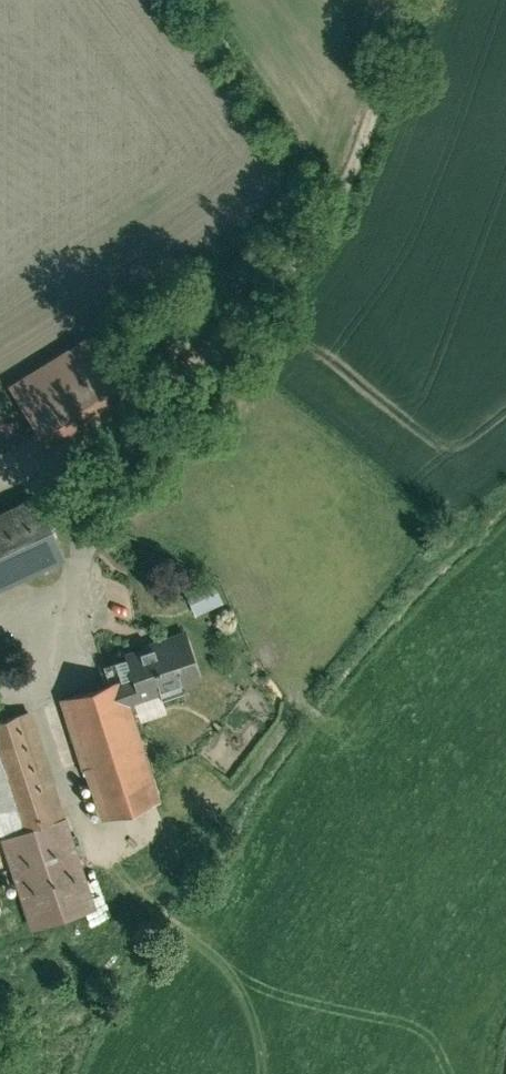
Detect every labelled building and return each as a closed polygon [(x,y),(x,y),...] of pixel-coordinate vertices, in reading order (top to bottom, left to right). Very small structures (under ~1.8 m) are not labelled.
[(101,336),(21,382),(58,446),(138,400),(101,336)] [(0,515),(0,593),(75,558),(46,494),(0,515)] [(227,602),(216,577),(194,586),(204,612),(227,602)] [(208,675),(192,628),(120,652),(127,673),(136,699),(208,675)] [(127,673),(70,692),(111,814),(168,795),(136,699),(127,673)] [(37,708),(0,720),(0,807),(9,833),(72,812),(37,708)] [(72,812),(9,833),(40,928),(103,907),(72,812)]
